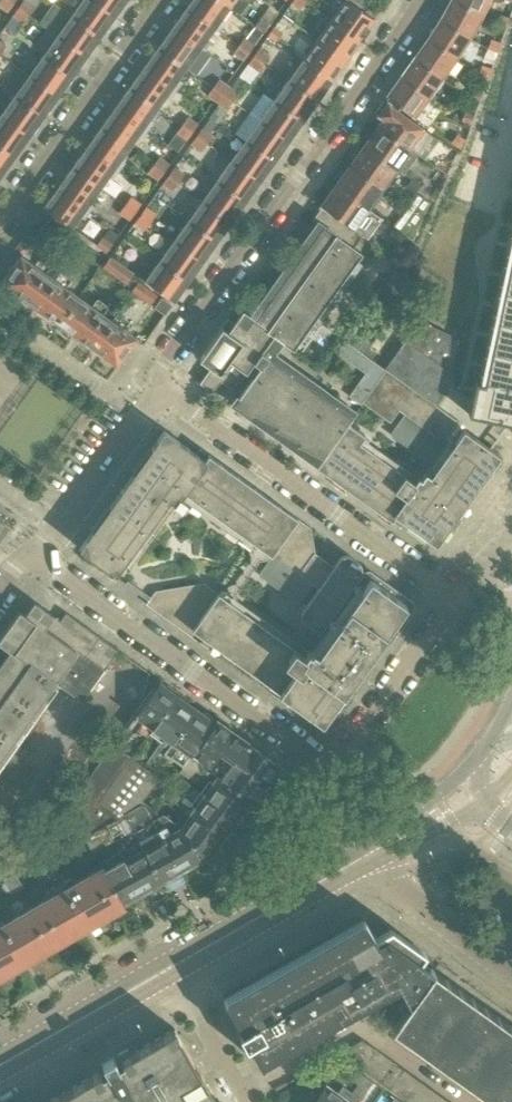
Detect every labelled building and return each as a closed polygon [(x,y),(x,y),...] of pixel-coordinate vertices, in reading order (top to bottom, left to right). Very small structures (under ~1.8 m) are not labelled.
[(8,0),(0,0),(0,6),(7,12),(13,4),(8,0)] [(17,7),(28,15),(33,7),(23,0),(17,7)] [(72,15),(101,35),(115,15),(94,0),(83,0),(72,15)] [(115,15),(126,0),(94,0),(115,15)] [(186,8),(214,28),(218,31),(223,22),(220,19),(229,6),(220,0),(192,0),(186,8)] [(229,6),(240,14),(248,3),(250,5),(254,0),(220,0),(229,6)] [(303,0),(293,0),(291,3),(299,9),(305,1),(303,0)] [(346,0),(332,20),(360,40),(374,20),(346,0)] [(440,18),(469,37),(470,34),(480,18),(481,16),(451,0),(450,0),(441,16),(440,18)] [(481,16),(489,0),(451,0),(481,16)] [(53,2),(47,10),(39,21),(43,24),(43,25),(47,28),(86,55),(101,35),(72,15),(57,5),(53,2)] [(370,10),(378,16),(383,8),(376,2),(370,10)] [(260,18),(255,25),(263,32),(277,12),(269,6),(260,18)] [(28,15),(17,7),(12,15),(22,23),(28,15)] [(186,8),(171,28),(203,51),(210,42),(206,39),(214,28),(186,8)] [(496,24),(505,27),(506,27),(509,18),(500,15),(496,24)] [(440,18),(426,39),(455,58),(469,37),(440,18)] [(332,20),(318,39),(346,59),(360,40),(332,20)] [(244,37),(238,45),(249,52),(263,32),(255,25),(245,38),(244,37)] [(44,55),(43,55),(72,75),(86,55),(47,28),(33,48),(44,55)] [(171,28),(157,48),(185,67),(194,55),(198,58),(203,51),(171,28)] [(281,33),(273,28),(267,36),(275,41),(281,33)] [(318,39),(303,61),(331,81),(346,59),(318,39)] [(418,51),(414,56),(441,77),(455,58),(426,39),(418,51)] [(487,48),(497,52),(500,42),(491,39),(487,48)] [(249,52),(238,45),(233,53),(243,60),(249,52)] [(143,67),(175,90),(181,81),(177,78),(185,67),(157,48),(143,67)] [(258,48),(253,56),(263,63),(269,55),(258,48)] [(43,55),(29,75),(58,95),(72,75),(43,55)] [(253,56),(247,64),(258,71),(263,63),(253,56)] [(414,56),(401,75),(428,96),(441,77),(414,56)] [(288,82),(315,102),(331,81),(303,61),(302,63),(288,81),(288,82)] [(478,74),(488,78),(491,68),(481,65),(478,74)] [(143,67),(129,87),(157,107),(165,95),(169,98),(175,90),(143,67)] [(29,75),(15,95),(44,114),(58,95),(29,75)] [(390,97),(387,102),(412,120),(416,123),(418,120),(423,112),(419,109),(428,96),(401,75),(387,95),(390,97)] [(218,79),(212,87),(225,96),(231,88),(218,79)] [(288,82),(274,102),(301,122),(315,102),(288,82)] [(129,87),(115,107),(146,129),(151,121),(148,119),(157,107),(129,87)] [(207,95),(219,103),(225,96),(212,87),(207,95)] [(231,88),(225,96),(232,101),(237,93),(231,88)] [(472,89),(469,98),(479,102),(482,93),(472,89)] [(239,132),(249,137),(271,95),(262,90),(239,132)] [(8,105),(1,114),(30,134),(44,114),(15,95),(8,105)] [(225,96),(219,103),(226,109),(232,101),(225,96)] [(385,119),(379,127),(409,148),(416,153),(430,135),(422,129),(424,128),(416,123),(412,120),(387,102),(384,99),(374,112),(385,119)] [(274,102),(260,121),(288,141),(301,122),(274,102)] [(115,107),(101,126),(129,146),(137,135),(141,138),(146,130),(146,129),(115,107)] [(460,121),(471,124),(474,116),(464,112),(460,121)] [(15,155),(30,134),(1,114),(0,116),(0,145),(15,155)] [(210,116),(196,135),(206,143),(220,124),(210,116)] [(187,117),(181,125),(192,132),(197,124),(187,117)] [(260,121),(246,141),(274,161),(288,141),(260,121)] [(177,134),(186,140),(192,132),(181,125),(175,132),(177,134)] [(101,126),(87,146),(118,168),(123,161),(120,159),(129,146),(101,126)] [(373,140),(367,149),(395,169),(401,160),(409,148),(379,127),(372,137),(373,140)] [(206,143),(196,135),(190,143),(201,151),(206,143)] [(451,143),(458,148),(460,145),(461,144),(464,140),(456,135),(451,143)] [(246,141),(232,161),(260,181),(274,161),(246,141)] [(1,174),(15,155),(0,145),(0,174),(1,174)] [(87,146),(73,166),(100,186),(108,176),(111,178),(118,168),(87,146)] [(357,156),(350,167),(380,189),(395,169),(367,149),(362,156),(357,156)] [(159,155),(153,164),(163,171),(169,163),(159,155)] [(232,161),(217,182),(245,202),(260,181),(232,161)] [(163,171),(153,164),(147,172),(158,179),(163,171)] [(73,166),(58,187),(88,209),(93,202),(91,200),(100,186),(73,166)] [(174,166),(168,175),(178,182),(184,174),(174,166)] [(344,180),(338,188),(367,208),(380,189),(350,167),(343,176),(344,180)] [(178,182),(168,175),(162,183),(173,190),(178,182)] [(420,186),(409,179),(403,188),(414,195),(420,186)] [(414,237),(417,239),(432,205),(428,203),(435,186),(426,180),(393,226),(413,240),(414,237)] [(217,182),(203,201),(231,221),(245,202),(217,182)] [(88,209),(58,187),(43,207),(71,227),(78,218),(81,220),(88,210),(88,209)] [(329,196),(321,208),(352,229),(367,208),(338,188),(333,196),(329,196)] [(130,197),(125,204),(135,212),(140,204),(130,197)] [(203,201),(189,221),(217,241),(231,221),(203,201)] [(388,212),(397,218),(405,207),(397,201),(388,212)] [(135,212),(125,204),(119,213),(129,220),(135,212)] [(145,207),(140,215),(150,222),(156,214),(145,207)] [(317,232),(299,257),(338,285),(361,253),(353,247),(360,237),(362,238),(363,237),(352,229),(321,208),(312,220),(321,226),(317,232)] [(34,220),(35,221),(44,227),(50,218),(40,211),(34,220)] [(150,222),(140,215),(134,223),(144,230),(150,222)] [(189,221),(175,241),(203,260),(217,241),(189,221)] [(64,228),(63,229),(55,240),(71,251),(79,240),(64,228)] [(102,237),(96,245),(106,252),(112,244),(102,237)] [(416,243),(406,237),(400,245),(410,251),(416,243)] [(175,241),(160,261),(188,281),(203,260),(175,241)] [(468,414),(507,422),(509,422),(511,423),(511,250),(484,382),(478,381),(475,380),(472,395),(471,397),(468,414)] [(1,283),(35,308),(59,275),(57,274),(54,279),(45,272),(48,267),(37,259),(33,264),(21,255),(13,266),(12,266),(11,266),(8,271),(9,271),(8,272),(1,283)] [(133,273),(109,257),(103,266),(126,283),(133,273)] [(299,257),(277,288),(316,315),(338,285),(299,257)] [(188,281),(160,261),(146,281),(173,301),(188,281)] [(35,308),(58,324),(78,296),(65,287),(68,281),(59,275),(35,308)] [(157,295),(138,281),(131,290),(150,304),(157,295)] [(277,288),(255,319),(293,346),(316,315),(277,288)] [(82,341),(102,314),(106,308),(95,300),(91,306),(78,296),(58,324),(82,341)] [(156,307),(164,313),(164,314),(171,305),(162,299),(156,307)] [(323,457),(347,423),(351,417),(268,358),(280,341),(291,349),(293,346),(255,319),(243,310),(234,323),(227,318),(199,357),(198,358),(211,367),(199,383),(212,393),(220,381),(231,389),(229,392),(237,398),(233,403),(249,414),(250,415),(252,412),(276,424),(274,427),(299,440),(296,444),(323,457)] [(102,314),(82,341),(116,366),(124,355),(125,354),(125,355),(129,350),(128,350),(129,349),(128,349),(136,338),(122,328),(126,323),(115,315),(111,320),(102,314)] [(430,325),(421,321),(414,338),(410,343),(410,342),(406,340),(385,369),(435,405),(447,388),(447,375),(447,372),(450,334),(430,325)] [(333,349),(362,369),(365,365),(369,368),(349,397),(360,404),(384,369),(340,338),(333,349)] [(457,420),(435,405),(385,369),(362,402),(383,417),(390,422),(398,410),(404,414),(428,431),(442,441),(457,420)] [(392,431),(416,448),(428,431),(404,414),(392,431)] [(333,478),(333,479),(359,442),(364,435),(347,423),(323,457),(316,466),(326,474),(329,469),(336,474),(333,478)] [(450,447),(446,453),(482,479),(491,467),(488,464),(494,455),(498,457),(499,455),(490,448),(463,429),(450,447)] [(187,488),(197,495),(220,463),(208,455),(205,460),(164,430),(150,450),(154,453),(149,460),(145,457),(143,460),(147,463),(139,474),(135,471),(133,473),(170,498),(175,502),(179,496),(180,496),(183,492),(184,493),(187,488)] [(343,485),(360,498),(386,462),(359,442),(333,479),(335,480),(338,476),(346,481),(343,485)] [(418,478),(415,482),(389,519),(391,520),(395,515),(436,544),(450,525),(446,522),(453,513),(456,515),(458,513),(454,511),(461,501),(465,504),(482,479),(446,453),(429,477),(424,473),(420,479),(418,478)] [(388,518),(389,519),(415,482),(386,462),(360,498),(380,512),(383,507),(392,513),(388,518)] [(194,499),(212,513),(238,476),(220,463),(197,495),(194,499)] [(152,524),(170,498),(133,473),(116,498),(152,524)] [(230,526),(233,522),(257,490),(238,476),(212,513),(230,526)] [(300,574),(318,588),(333,566),(315,554),(311,528),(257,490),(233,522),(243,528),(240,533),(299,575),(300,574)] [(134,549),(152,524),(116,498),(108,508),(112,511),(107,518),(103,515),(101,518),(105,520),(102,526),(134,549)] [(116,575),(134,549),(102,526),(97,532),(93,529),(79,548),(116,575)] [(273,633),(247,669),(269,685),(271,681),(281,688),(278,692),(321,722),(335,703),(332,700),(339,691),(342,693),(364,663),(368,666),(375,665),(415,609),(414,602),(369,570),(362,571),(361,564),(348,555),(337,570),(333,566),(318,588),(300,613),(301,620),(326,639),(315,655),(310,652),(308,651),(304,655),(273,633)] [(232,658),(247,669),(273,633),(204,583),(155,591),(149,599),(145,604),(207,648),(211,643),(223,651),(225,648),(235,655),(232,658)] [(10,650),(16,655),(0,677),(0,760),(55,682),(82,701),(118,650),(65,612),(60,620),(34,601),(25,614),(19,609),(0,636),(0,643),(10,650)] [(102,826),(121,815),(139,805),(141,802),(158,779),(118,751),(131,732),(132,733),(140,722),(151,730),(178,693),(167,685),(164,687),(158,683),(66,811),(74,823),(81,837),(83,836),(90,833),(102,826)] [(188,700),(178,693),(151,730),(162,738),(144,764),(151,769),(162,754),(194,709),(188,704),(188,700)] [(196,706),(194,709),(162,754),(169,759),(177,749),(188,757),(213,722),(213,718),(206,713),(202,714),(196,710),(198,707),(196,706)] [(214,723),(213,722),(188,757),(189,758),(199,765),(216,777),(217,777),(249,800),(252,801),(278,765),(216,720),(214,723)] [(199,765),(189,758),(183,766),(193,773),(199,765)] [(245,806),(249,800),(217,777),(216,777),(203,796),(238,821),(246,810),(245,806)] [(189,815),(222,838),(227,830),(230,831),(238,821),(203,796),(189,815)] [(143,806),(147,813),(152,810),(141,802),(139,805),(143,806)] [(139,805),(121,815),(124,820),(128,817),(137,832),(133,834),(137,842),(162,884),(163,884),(161,881),(180,871),(147,813),(143,806),(139,805)] [(152,810),(147,813),(180,871),(187,867),(188,869),(201,862),(199,860),(181,827),(161,815),(157,817),(152,810)] [(31,863),(64,837),(74,823),(66,811),(55,827),(24,851),(0,862),(0,876),(31,863)] [(181,827),(199,860),(211,853),(222,838),(189,815),(181,827)] [(105,830),(102,826),(90,833),(83,836),(92,853),(111,842),(109,838),(105,830)] [(62,842),(69,856),(84,848),(76,835),(62,842)] [(137,842),(117,853),(142,893),(147,889),(149,892),(162,884),(137,842)] [(100,867),(100,868),(122,907),(137,898),(136,896),(142,893),(117,853),(98,863),(100,867)] [(100,868),(64,888),(86,928),(122,907),(100,868)] [(64,888),(33,906),(56,945),(86,928),(64,888)] [(33,906),(2,924),(24,963),(56,945),(33,906)] [(400,985),(414,995),(433,971),(432,971),(433,969),(431,968),(430,969),(419,961),(424,954),(389,929),(374,938),(364,919),(223,999),(241,1031),(238,1033),(246,1046),(249,1044),(260,1065),(262,1064),(262,1063),(400,985)] [(0,925),(0,977),(24,963),(2,924),(0,925)] [(434,972),(433,971),(414,995),(391,1028),(455,1073),(495,1101),(511,1101),(511,1028),(434,972)] [(204,1083),(205,1082),(201,1075),(200,1075),(193,1062),(192,1060),(175,1031),(175,1030),(174,1028),(172,1029),(172,1030),(132,1053),(131,1052),(130,1053),(128,1049),(101,1064),(105,1070),(100,1073),(99,1071),(98,1071),(98,1072),(45,1101),(215,1101),(204,1083)] [(338,1052),(339,1053),(388,1088),(402,1069),(361,1039),(338,1052)] [(336,1069),(356,1083),(362,1075),(342,1061),(336,1069)] [(371,1082),(362,1075),(356,1083),(350,1092),(351,1092),(344,1101),(357,1101),(371,1082)] [(351,1092),(350,1092),(342,1086),(335,1095),(324,1087),(314,1101),(344,1101),(351,1092)]
